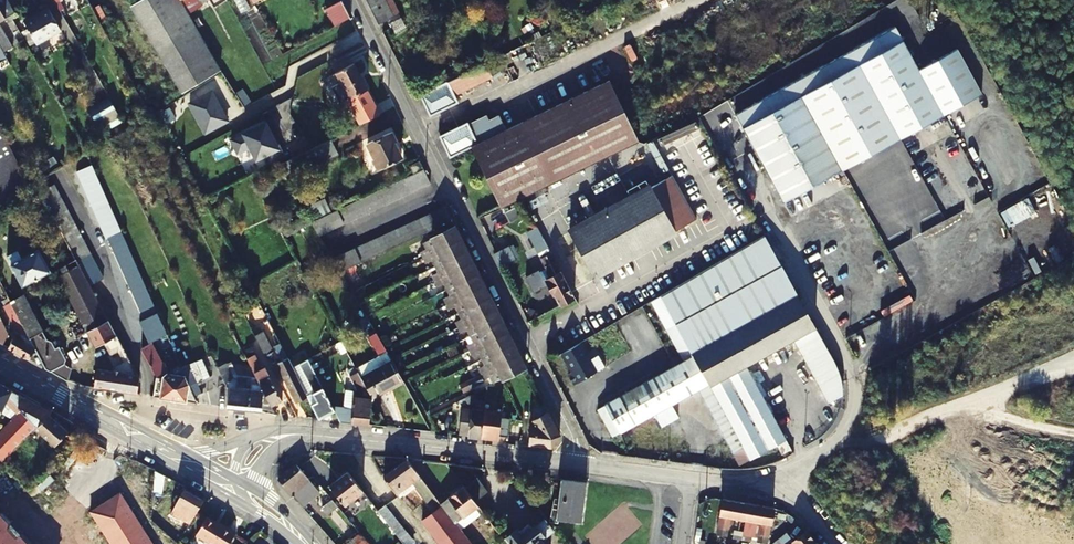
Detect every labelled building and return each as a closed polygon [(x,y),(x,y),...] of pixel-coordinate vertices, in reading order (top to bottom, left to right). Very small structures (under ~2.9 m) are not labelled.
[(5,19),(8,22),(12,20),(14,12),(7,0),(0,0),(0,22),(5,19)] [(64,20),(71,15),(67,7),(76,2),(74,0),(69,0),(64,3),(63,0),(53,0),(64,20)] [(182,93),(221,70),(189,15),(180,0),(141,0),(131,6),(182,93)] [(189,15),(195,12),(190,2),(189,0),(180,0),(189,15)] [(190,2),(195,12),(204,7),(200,0),(193,0),(190,2)] [(325,9),(330,18),(346,9),(342,0),(325,9)] [(378,23),(391,16),(383,0),(366,0),(378,23)] [(391,16),(398,13),(391,0),(383,0),(391,16)] [(330,18),(334,26),(350,18),(346,9),(330,18)] [(60,31),(49,10),(34,17),(34,15),(23,21),(35,43),(60,31)] [(398,14),(387,20),(390,27),(402,20),(398,14)] [(3,52),(12,48),(0,25),(0,46),(3,52)] [(897,138),(849,50),(733,114),(782,202),(897,138)] [(7,59),(1,62),(0,62),(0,72),(11,66),(7,59)] [(349,99),(348,100),(361,125),(380,117),(367,90),(368,89),(355,64),(336,74),(349,99)] [(485,64),(468,72),(448,81),(455,95),(492,77),(485,64)] [(327,78),(319,83),(326,98),(329,103),(338,98),(327,78)] [(455,95),(448,81),(420,94),(430,115),(458,102),(455,95)] [(557,106),(507,130),(472,147),(497,200),(638,138),(611,81),(557,106)] [(226,121),(211,91),(188,103),(204,132),(226,121)] [(117,114),(108,98),(87,109),(100,132),(120,121),(117,114)] [(173,118),(168,108),(161,112),(166,122),(173,118)] [(472,147),(507,130),(500,116),(488,121),(486,116),(469,124),(468,122),(440,135),(450,157),(472,147)] [(12,194),(33,181),(0,120),(0,202),(12,194)] [(249,147),(255,159),(280,147),(276,138),(273,139),(265,122),(230,139),(237,153),(249,147)] [(392,134),(388,134),(368,144),(375,159),(373,161),(377,169),(380,169),(402,158),(394,142),(395,140),(392,134)] [(501,209),(527,196),(639,142),(638,138),(497,200),(501,209)] [(330,140),(322,143),(277,165),(286,182),(338,157),(330,140)] [(424,170),(420,161),(409,167),(413,175),(418,173),(424,170)] [(104,238),(120,232),(117,225),(114,218),(111,212),(108,205),(105,198),(102,192),(99,185),(96,178),(93,172),(91,165),(75,172),(78,179),(81,185),(84,192),(87,199),(90,205),(93,212),(95,218),(98,225),(101,232),(104,238)] [(424,170),(418,173),(425,187),(431,184),(425,170),(424,170)] [(413,175),(411,176),(417,190),(425,187),(418,173),(413,175)] [(411,176),(405,179),(411,193),(417,190),(411,176)] [(702,222),(677,178),(574,238),(598,281),(702,222)] [(405,179),(398,182),(404,196),(411,193),(405,179)] [(398,182),(391,185),(398,199),(404,196),(398,182)] [(54,189),(51,183),(39,189),(42,196),(46,203),(50,210),(54,217),(57,224),(61,231),(65,238),(69,246),(72,252),(76,259),(87,252),(87,251),(84,245),(81,239),(77,231),(73,225),(69,217),(66,210),(62,202),(58,196),(54,189)] [(391,185),(385,188),(391,202),(398,199),(391,185)] [(385,188),(378,191),(385,205),(391,202),(385,188)] [(378,191),(372,194),(378,208),(385,205),(378,191)] [(372,194),(365,197),(371,211),(378,208),(372,194)] [(365,197),(359,200),(365,214),(371,211),(365,197)] [(359,200),(352,203),(359,217),(365,214),(359,200)] [(352,203),(345,207),(351,221),(359,217),(352,203)] [(345,207),(337,210),(343,224),(351,221),(345,207)] [(452,222),(445,208),(442,209),(448,224),(452,222)] [(442,209),(435,212),(442,227),(448,224),(442,209)] [(337,210),(329,214),(335,228),(343,224),(337,210)] [(435,212),(429,215),(435,230),(442,227),(435,212)] [(329,214),(321,218),(327,232),(335,228),(329,214)] [(429,215),(422,218),(429,233),(435,230),(429,215)] [(309,223),(317,236),(327,232),(321,218),(309,223)] [(422,218),(415,221),(422,236),(429,233),(422,218)] [(415,221),(409,224),(416,238),(422,236),(415,221)] [(500,230),(496,222),(483,228),(487,236),(500,230)] [(409,224),(403,227),(409,241),(416,238),(409,224)] [(403,227),(396,230),(402,245),(409,241),(403,227)] [(421,252),(423,257),(460,239),(454,227),(424,242),(427,249),(421,252)] [(396,230),(390,233),(396,247),(402,245),(396,230)] [(533,236),(538,245),(540,244),(546,240),(541,232),(533,236)] [(789,264),(767,232),(687,279),(662,294),(695,356),(608,403),(623,431),(710,384),(745,449),(751,446),(759,458),(784,444),(790,454),(799,447),(757,367),(811,336),(815,346),(831,337),(791,265),(789,264)] [(390,233),(383,236),(389,250),(396,247),(390,233)] [(383,236),(376,239),(382,253),(389,250),(383,236)] [(598,281),(574,238),(560,245),(585,288),(598,281)] [(376,239),(370,242),(376,256),(382,253),(376,239)] [(433,260),(436,266),(466,251),(460,239),(423,257),(426,263),(433,260)] [(505,240),(493,246),(496,251),(508,245),(505,240)] [(576,297),(546,240),(540,244),(541,245),(546,257),(542,259),(552,277),(545,280),(559,306),(576,297)] [(370,242),(362,245),(369,259),(376,256),(370,242)] [(362,245),(354,248),(361,263),(369,259),(362,245)] [(38,247),(20,257),(15,249),(4,254),(19,284),(49,268),(38,247)] [(354,248),(346,252),(353,266),(361,263),(354,248)] [(500,267),(515,259),(510,248),(494,256),(500,267)] [(137,394),(136,377),(69,249),(48,260),(55,275),(56,275),(93,347),(108,338),(126,373),(97,368),(94,386),(137,394)] [(472,263),(466,251),(436,266),(439,272),(433,275),(436,281),(472,263)] [(346,252),(339,255),(345,270),(353,266),(346,252)] [(339,255),(331,259),(339,273),(342,272),(345,270),(339,255)] [(478,274),(472,263),(436,281),(438,286),(445,284),(448,289),(478,274)] [(444,298),(447,304),(484,286),(478,274),(448,289),(451,295),(444,298)] [(489,297),(484,286),(447,304),(450,309),(456,306),(459,311),(489,297)] [(908,286),(891,289),(894,302),(910,299),(908,286)] [(45,340),(20,294),(8,300),(21,325),(23,329),(34,351),(44,370),(66,381),(70,368),(63,365),(65,360),(56,345),(53,347),(50,341),(45,340)] [(6,296),(0,299),(0,300),(3,306),(0,308),(0,309),(8,325),(16,321),(19,326),(21,325),(8,300),(6,296)] [(456,320),(459,326),(495,308),(489,297),(459,311),(462,318),(456,320)] [(501,320),(495,308),(459,326),(461,332),(468,328),(471,335),(501,320)] [(261,321),(278,353),(283,350),(267,319),(261,321)] [(507,332),(501,320),(471,335),(474,340),(468,344),(471,350),(507,332)] [(131,330),(139,346),(149,341),(141,325),(131,330)] [(7,348),(28,361),(34,351),(23,329),(14,336),(7,348)] [(272,351),(261,332),(253,336),(261,350),(263,356),(272,351)] [(480,352),(483,358),(513,343),(507,332),(471,350),(473,355),(480,352)] [(361,379),(391,362),(386,353),(384,349),(377,338),(375,335),(368,339),(378,357),(356,370),(361,379)] [(849,370),(831,337),(815,346),(810,350),(836,398),(851,390),(850,384),(850,378),(849,370)] [(149,341),(139,346),(155,375),(153,397),(196,403),(184,375),(165,371),(149,341)] [(520,356),(513,343),(483,358),(486,365),(480,368),(483,374),(520,356)] [(565,371),(573,386),(598,373),(582,343),(547,361),(555,376),(565,371)] [(283,350),(278,353),(281,359),(281,361),(284,367),(280,370),(297,401),(307,395),(287,357),(283,350)] [(333,407),(306,358),(302,350),(287,357),(307,395),(313,392),(316,398),(310,401),(319,418),(334,410),(333,407)] [(253,354),(250,356),(245,358),(255,376),(271,406),(283,400),(265,367),(260,369),(253,354)] [(526,369),(520,356),(483,374),(486,380),(493,377),(496,383),(526,369)] [(196,382),(209,377),(202,359),(189,364),(196,382)] [(232,379),(235,379),(236,376),(229,362),(225,364),(232,379)] [(361,379),(373,399),(390,389),(388,387),(401,379),(397,371),(391,362),(361,379)] [(226,408),(261,411),(276,415),(271,406),(255,376),(236,376),(235,379),(232,379),(225,364),(215,368),(224,387),(229,388),(226,408)] [(333,407),(334,410),(341,422),(369,426),(373,399),(361,379),(356,370),(355,368),(347,372),(362,397),(354,395),(351,410),(333,407)] [(4,416),(7,408),(10,412),(12,409),(13,408),(10,405),(13,402),(10,399),(12,391),(0,385),(0,421),(4,416)] [(12,391),(10,399),(13,402),(14,403),(20,396),(12,391)] [(475,393),(465,398),(469,404),(479,399),(475,393)] [(20,396),(14,403),(40,425),(48,417),(51,413),(20,396)] [(14,403),(13,402),(10,405),(13,408),(12,409),(19,416),(0,436),(0,457),(5,462),(36,430),(40,425),(14,403)] [(481,438),(485,412),(463,409),(459,436),(481,438)] [(536,428),(532,427),(530,444),(552,447),(560,435),(548,412),(533,420),(536,428)] [(68,432),(67,432),(48,417),(40,425),(36,430),(57,446),(68,432)] [(485,433),(489,434),(488,439),(521,443),(523,421),(491,417),(490,422),(486,422),(485,433)] [(450,421),(443,420),(441,434),(448,434),(450,421)] [(467,539),(461,531),(440,503),(409,460),(384,478),(397,495),(412,485),(426,504),(429,501),(432,504),(430,506),(435,512),(424,520),(442,543),(471,543),(467,539)] [(303,506),(320,491),(296,465),(278,480),(293,497),(294,496),(303,506)] [(165,475),(155,470),(153,491),(163,491),(165,475)] [(358,496),(367,507),(372,503),(349,472),(330,486),(345,506),(358,496)] [(465,487),(475,501),(487,492),(486,489),(478,478),(465,487)] [(559,507),(557,520),(574,522),(582,523),(582,516),(587,484),(563,480),(559,507)] [(440,503),(461,531),(473,521),(468,514),(477,508),(479,511),(478,513),(484,522),(481,525),(492,539),(499,533),(475,501),(465,487),(449,499),(448,497),(440,503)] [(178,543),(179,543),(203,500),(184,490),(171,513),(178,517),(169,536),(178,543)] [(323,509),(328,515),(338,506),(333,500),(323,509)] [(730,518),(744,521),(748,505),(724,500),(716,534),(725,536),(730,518)] [(384,505),(378,510),(398,537),(404,543),(414,543),(384,505)] [(744,521),(759,525),(755,543),(758,543),(766,543),(773,511),(748,505),(744,521)] [(0,514),(0,543),(27,543),(0,514)] [(236,533),(221,523),(220,525),(207,517),(196,535),(210,543),(211,542),(214,543),(230,543),(236,533)] [(541,539),(543,537),(545,539),(554,532),(546,521),(533,530),(530,525),(520,532),(518,530),(508,538),(512,543),(545,543),(541,539)] [(733,531),(731,537),(741,540),(742,533),(733,531)] [(806,532),(791,543),(816,543),(806,532)] [(741,540),(750,542),(751,536),(742,533),(741,540)] [(362,541),(358,535),(347,543),(359,543),(362,541)] [(471,543),(479,543),(473,535),(467,539),(471,543)]
